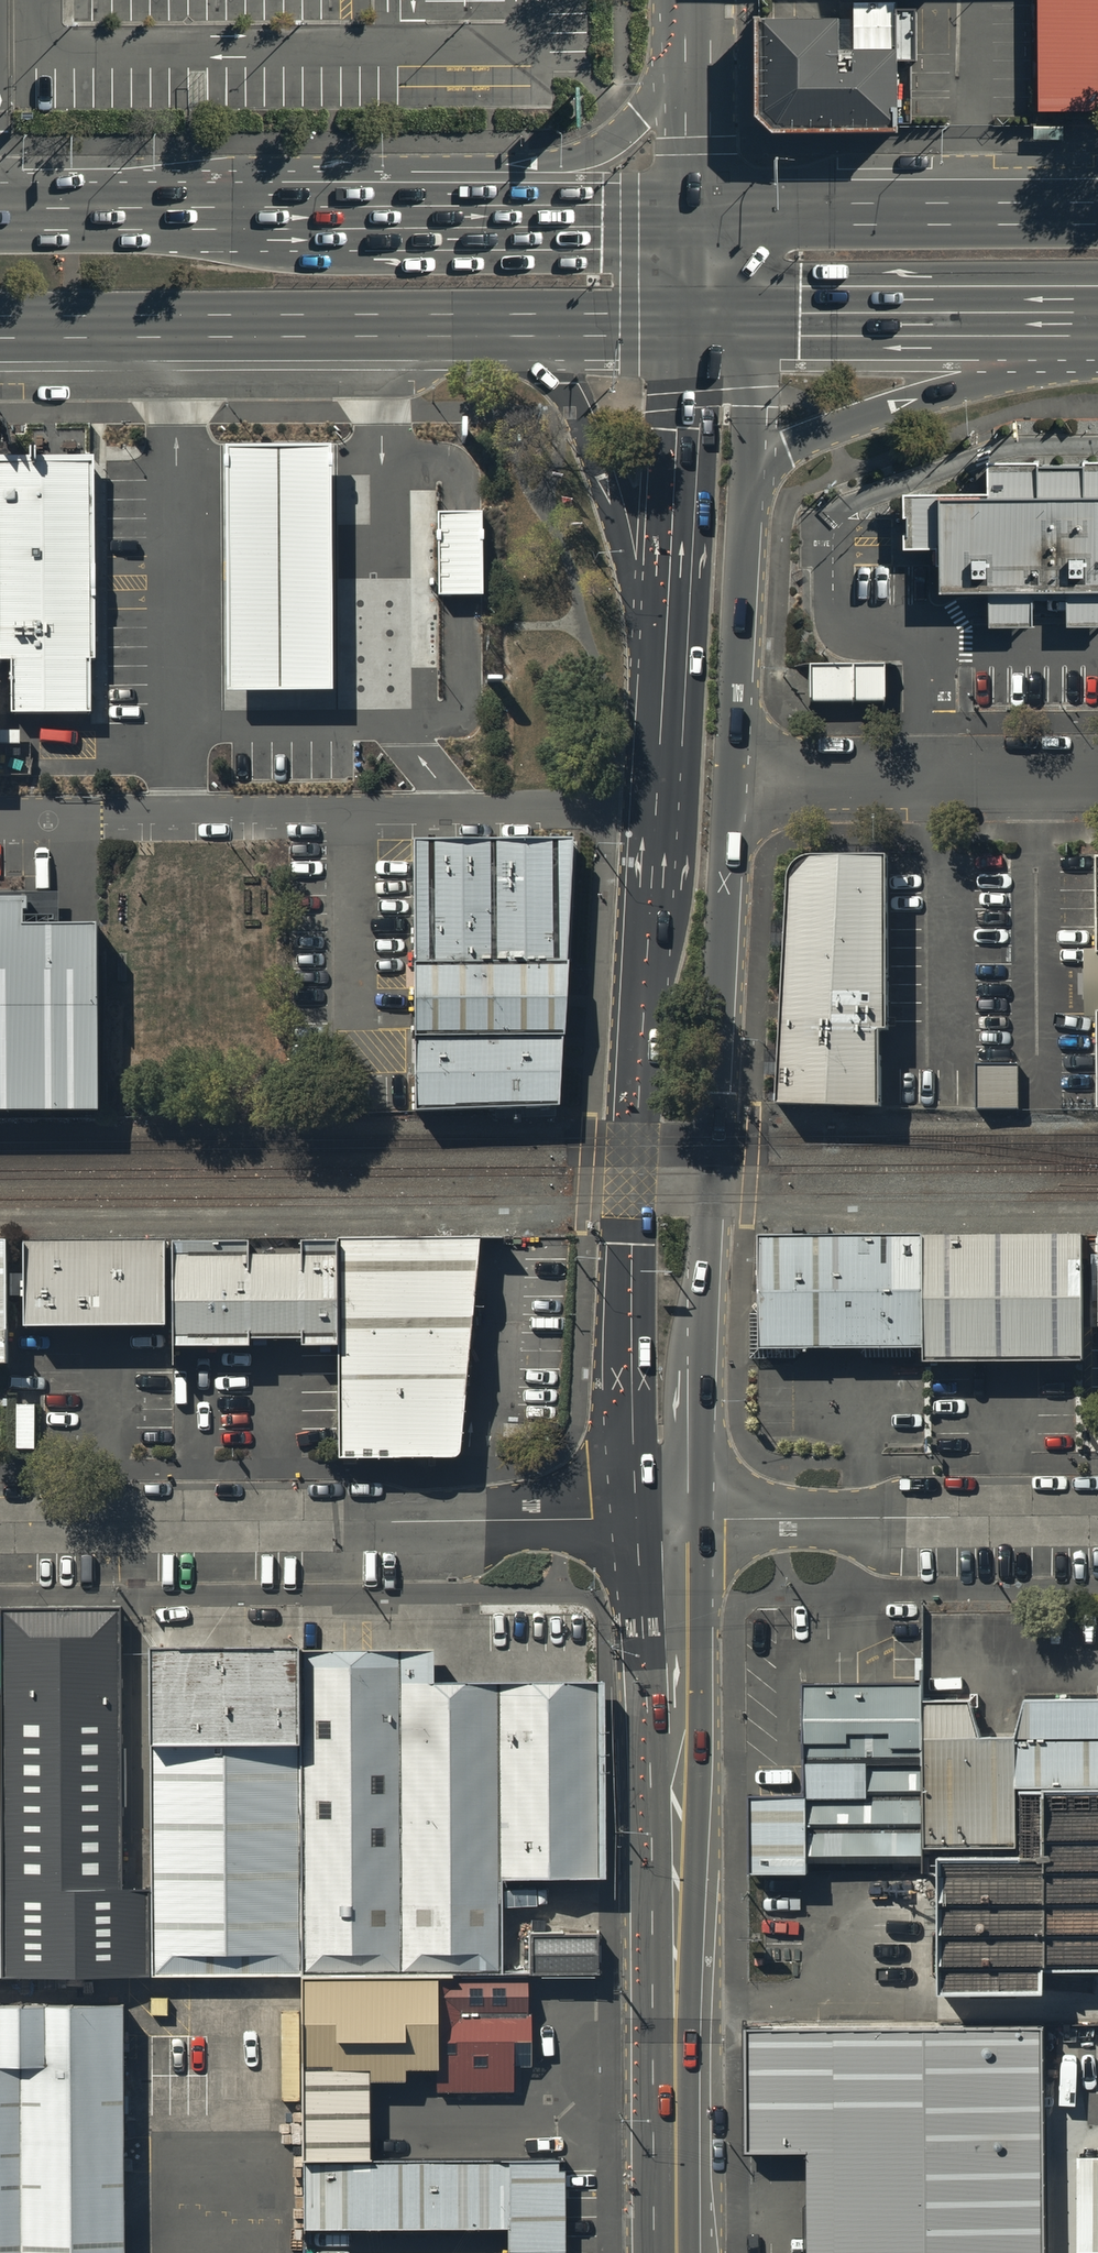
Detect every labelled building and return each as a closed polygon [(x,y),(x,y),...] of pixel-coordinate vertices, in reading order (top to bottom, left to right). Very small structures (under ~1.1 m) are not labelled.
[(1041,109),(1097,108),(1097,0),(1040,0),(1041,109)] [(840,15),(760,15),(761,114),(775,130),(902,129),(901,61),(910,61),(919,61),(919,6),(897,6),(897,3),(856,3),(857,49),(841,49),(840,15)] [(332,452),(226,453),(228,584),(229,697),(336,695),(334,584),(332,452)] [(97,459),(2,459),(2,660),(18,660),(18,713),(98,713),(97,459)] [(989,464),(990,495),(906,496),(906,551),(941,550),(942,593),(991,593),(1034,592),(1069,592),(1097,592),(1097,463),(989,464)] [(484,515),(437,514),(436,600),(484,600),(484,515)] [(1034,592),(991,593),(991,629),(1035,629),(1034,592)] [(1069,592),(1069,628),(1097,628),(1097,592),(1069,592)] [(882,666),(806,667),(806,704),(882,704),(882,666)] [(557,1107),(573,838),(412,842),(412,1112),(557,1107)] [(881,1019),(885,855),(811,854),(790,880),(785,1097),(870,1099),(872,1019),(881,1019)] [(97,926),(38,926),(37,898),(0,899),(0,1112),(98,1111),(97,926)] [(1017,1065),(977,1065),(978,1106),(1018,1106),(1017,1065)] [(495,1231),(354,1234),(355,1293),(355,1332),(359,1451),(474,1451),(485,1331),(489,1292),(495,1231)] [(263,1235),(185,1235),(185,1332),(355,1332),(355,1293),(354,1234),(313,1234),(313,1253),(263,1253),(263,1235)] [(0,1235),(0,1357),(18,1357),(18,1235),(0,1235)] [(183,1236),(38,1237),(39,1322),(183,1321),(183,1236)] [(920,1237),(755,1238),(756,1360),(920,1359),(920,1237)] [(1080,1237),(920,1237),(920,1359),(920,1372),(1080,1371),(1080,1237)] [(11,1618),(11,1682),(11,1969),(157,1969),(157,1885),(111,1858),(112,1618),(11,1618)] [(157,1969),(300,1975),(312,1643),(164,1644),(157,1885),(157,1969)] [(410,1650),(312,1643),(300,1975),(449,1972),(501,1971),(501,1877),(500,1686),(440,1679),(441,1648),(410,1650)] [(920,1670),(923,1818),(1011,1818),(1010,1758),(1097,1758),(1097,1668),(1024,1669),(1013,1707),(979,1707),(967,1670),(920,1670)] [(11,1969),(11,1682),(0,1682),(0,1969),(11,1969)] [(500,1686),(501,1877),(595,1877),(594,1686),(500,1686)] [(918,1686),(805,1687),(806,1795),(752,1795),(752,1875),(809,1874),(809,1857),(919,1856),(918,1686)] [(1015,1761),(1016,1826),(935,1827),(936,1968),(1040,1968),(1040,1944),(1097,1944),(1097,1760),(1015,1761)] [(529,1971),(603,1971),(603,1927),(528,1927),(529,1971)] [(501,1971),(449,1972),(439,2074),(432,2092),(526,2094),(528,1971),(501,1971)] [(449,1972),(300,1975),(305,2074),(383,2074),(439,2074),(449,1972)] [(802,2118),(802,2252),(1042,2252),(1041,2002),(746,2003),(746,2118),(802,2118)] [(0,2003),(0,2252),(135,2252),(133,2003),(0,2003)] [(383,2074),(305,2074),(312,2158),(379,2158),(383,2074)] [(1073,2133),(1073,2252),(1097,2252),(1097,2132),(1073,2133)] [(313,2226),(517,2224),(517,2252),(577,2252),(577,2157),(379,2158),(312,2158),(313,2226)]
